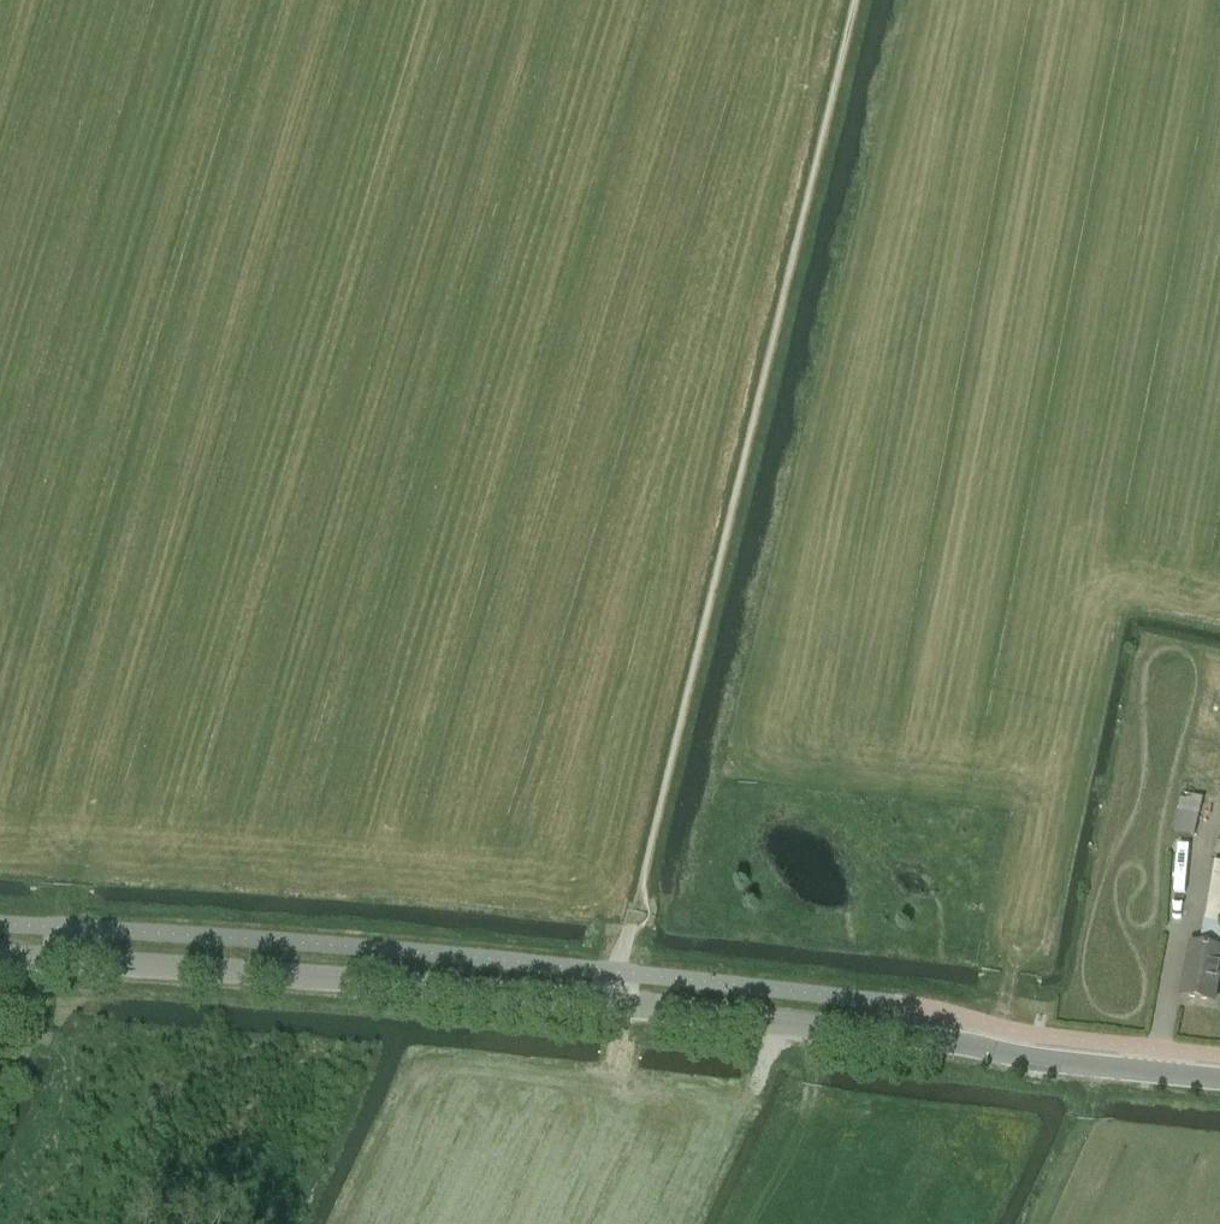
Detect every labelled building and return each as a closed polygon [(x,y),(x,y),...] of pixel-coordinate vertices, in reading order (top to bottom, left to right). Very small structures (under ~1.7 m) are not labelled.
[(1183,795),(1169,855),(1190,859),(1203,799),(1183,795)] [(1205,922),(1219,924),(1219,863),(1215,862),(1205,922)] [(1219,973),(1219,951),(1201,947),(1192,946),(1183,996),(1215,1002),(1219,973)]
